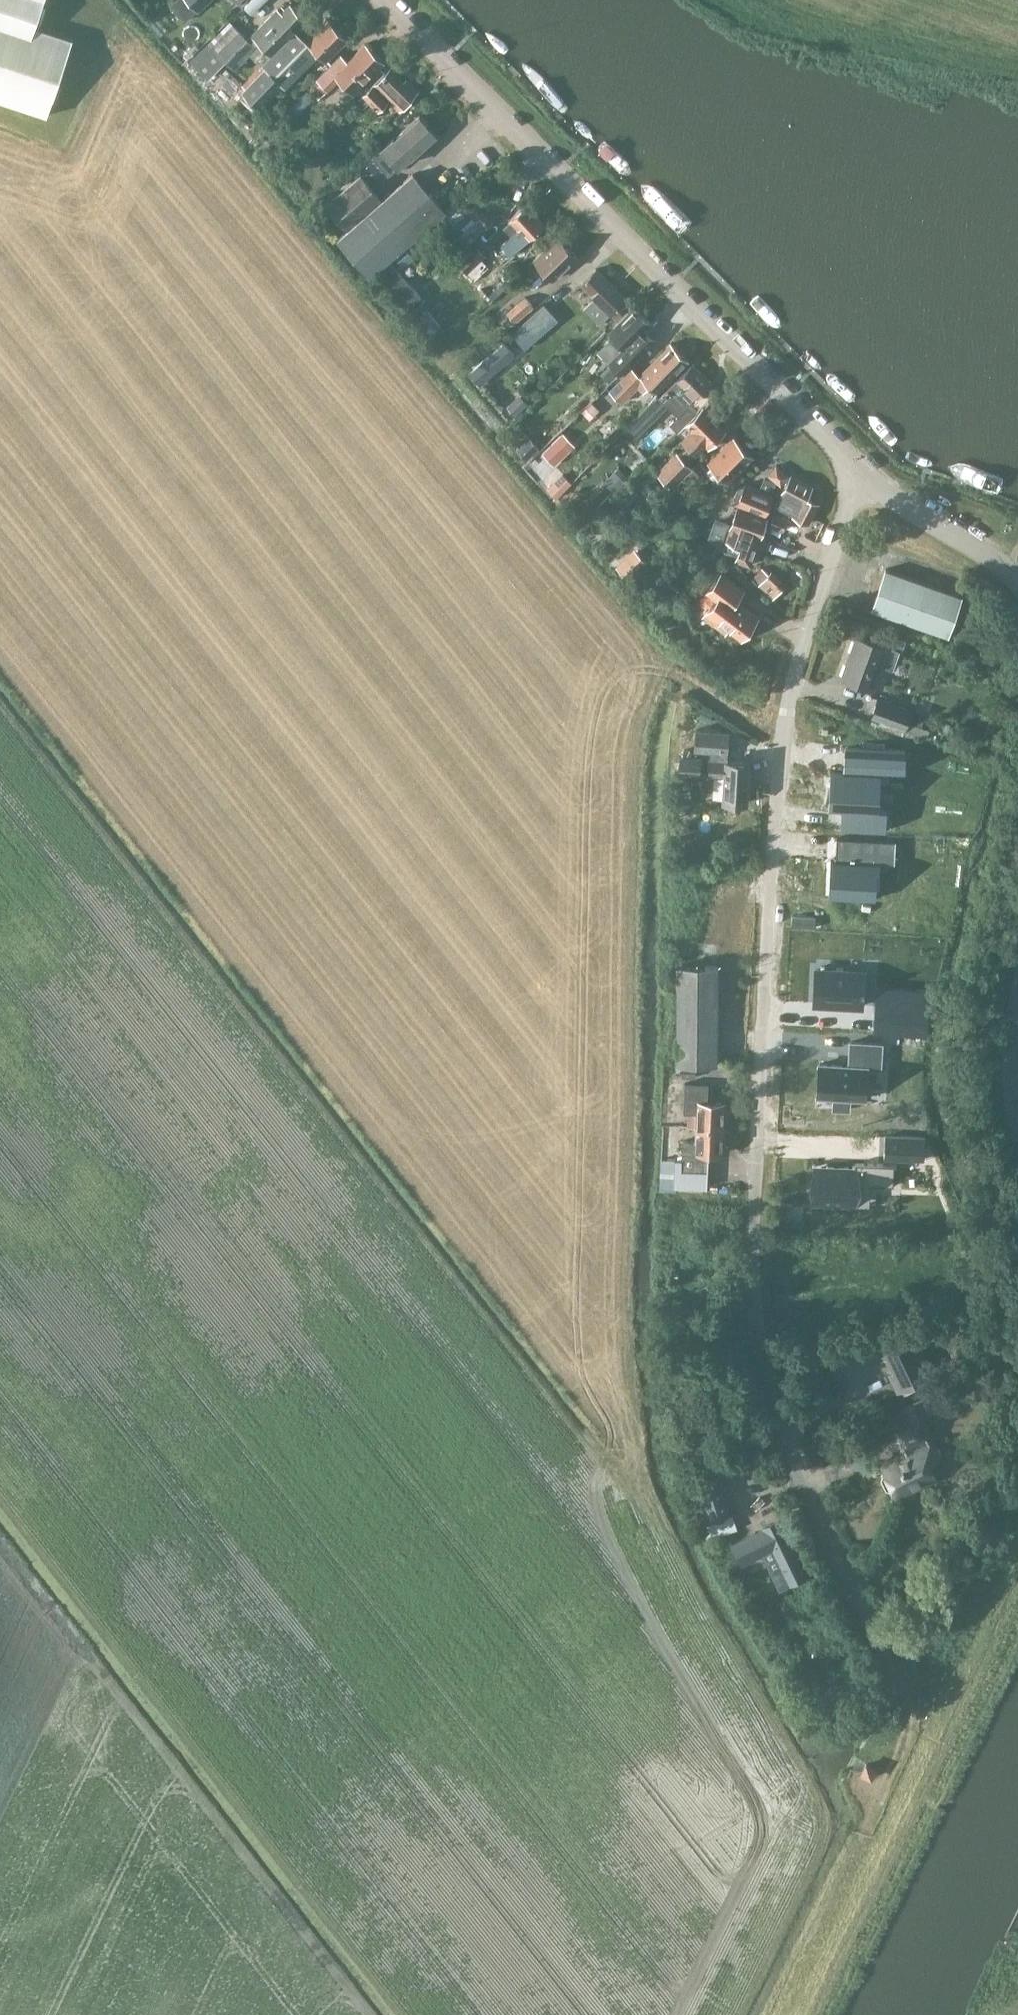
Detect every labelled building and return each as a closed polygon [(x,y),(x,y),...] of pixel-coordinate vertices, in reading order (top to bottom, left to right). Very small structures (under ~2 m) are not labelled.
[(35,25),(44,0),(0,0),(0,13),(35,25)] [(169,5),(185,21),(207,0),(174,0),(169,5)] [(282,43),(295,31),(304,21),(289,5),(280,14),(276,10),(267,20),(276,29),(272,33),(282,43)] [(47,116),(73,38),(35,25),(0,13),(0,101),(47,116)] [(272,33),(276,29),(267,20),(248,38),(229,19),(188,61),(207,80),(226,60),(234,67),(258,43),(270,55),(282,43),(272,33)] [(318,55),(324,61),(346,39),(328,20),(306,42),(295,31),(282,43),(270,55),(261,64),(264,67),(247,85),(241,91),(259,109),(283,86),(285,88),(318,55)] [(338,79),(352,93),(384,61),(366,43),(347,62),(340,54),(315,79),(317,80),(308,89),(317,99),(327,90),(327,91),(338,79)] [(388,101),(398,111),(416,93),(389,67),(372,84),(361,95),(354,102),(362,109),(368,102),(377,111),(388,101)] [(371,156),(388,174),(410,155),(411,155),(435,134),(419,115),(393,138),(392,137),(371,156)] [(267,132),(261,139),(266,144),(272,138),(267,132)] [(347,229),(382,198),(361,173),(324,204),(346,229),(347,229)] [(404,247),(445,211),(412,174),(383,199),(382,198),(347,229),(346,229),(336,238),(369,276),(394,255),(404,247)] [(464,247),(483,230),(498,214),(481,197),(467,211),(464,208),(463,209),(456,201),(446,210),(448,212),(444,215),(453,224),(447,230),(464,247)] [(500,245),(510,256),(544,224),(525,204),(508,219),(510,221),(503,228),(510,235),(500,245)] [(578,256),(572,250),(558,235),(533,259),(552,278),(560,269),(562,271),(578,256)] [(488,266),(480,258),(484,255),(474,245),(456,263),(466,272),(473,280),(481,274),(488,266)] [(404,247),(394,255),(403,266),(413,257),(404,247)] [(614,318),(630,302),(595,269),(587,275),(579,283),(593,297),(582,308),(599,324),(610,313),(614,318)] [(524,295),(506,311),(515,322),(534,306),(524,295)] [(510,332),(525,348),(530,343),(558,318),(544,302),(510,332)] [(616,322),(608,330),(611,332),(608,335),(609,339),(621,351),(619,353),(609,362),(610,364),(619,372),(620,373),(626,367),(629,363),(643,350),(635,343),(647,331),(652,326),(632,306),(624,314),(616,322)] [(427,310),(415,320),(428,337),(440,327),(427,310)] [(668,381),(688,361),(670,343),(653,359),(654,360),(639,375),(631,367),(608,390),(622,403),(638,386),(644,390),(649,385),(657,392),(668,381)] [(692,363),(658,397),(677,416),(669,423),(677,432),(695,414),(688,406),(712,383),(692,363)] [(610,364),(600,373),(609,382),(619,372),(610,364)] [(676,451),(655,471),(672,488),(691,469),(691,466),(686,461),(695,452),(696,453),(705,444),(708,446),(726,428),(717,420),(725,412),(711,398),(695,414),(677,432),(682,436),(680,438),(688,446),(680,455),(676,451)] [(510,402),(502,410),(510,419),(518,411),(510,402)] [(591,402),(581,412),(585,416),(595,406),(591,402)] [(649,404),(626,427),(634,435),(657,413),(649,404)] [(541,455),(553,467),(573,447),(561,435),(541,455)] [(707,461),(727,482),(752,456),(732,436),(709,460),(707,461)] [(519,453),(527,461),(539,450),(530,441),(519,453)] [(691,469),(696,473),(700,477),(707,469),(699,461),(691,469)] [(613,490),(624,480),(614,470),(603,480),(613,490)] [(807,497),(813,486),(790,474),(776,502),(794,512),(792,515),(807,523),(818,503),(807,497)] [(562,475),(555,482),(564,492),(572,485),(562,475)] [(772,494),(771,494),(776,482),(765,478),(760,490),(746,483),(737,504),(765,515),(768,506),(772,494)] [(765,517),(737,506),(729,527),(725,539),(740,545),(734,559),(747,564),(758,536),(759,536),(765,517)] [(773,515),(770,526),(783,531),(787,519),(773,515)] [(715,525),(710,539),(721,543),(726,529),(715,525)] [(636,554),(619,570),(630,582),(647,566),(636,554)] [(962,595),(893,571),(885,568),(871,609),(948,636),(962,595)] [(757,617),(735,600),(744,590),(721,571),(705,591),(716,599),(703,616),(725,633),(728,629),(740,638),(757,617)] [(771,574),(758,585),(772,600),(784,588),(771,574)] [(855,636),(840,679),(873,690),(881,665),(891,668),(897,651),(855,636)] [(870,716),(918,733),(923,719),(910,714),(912,708),(878,696),(870,716)] [(703,707),(698,715),(708,721),(713,713),(703,707)] [(722,800),(746,802),(748,762),(727,760),(728,752),(730,731),(695,728),(693,749),(710,751),(708,775),(723,776),(722,800)] [(843,769),(831,768),(830,805),(842,805),(841,828),(884,830),(885,807),(878,807),(880,771),(903,772),(904,750),(844,747),(843,769)] [(701,757),(691,756),(680,755),(679,773),(700,775),(701,757)] [(830,859),(828,895),(875,897),(877,861),(893,862),(894,840),(849,838),(848,860),(830,859)] [(717,966),(676,966),(676,1063),(716,1063),(717,966)] [(815,969),(813,1002),(861,1005),(863,972),(815,969)] [(877,999),(875,1030),(923,1033),(925,1001),(877,999)] [(817,1095),(834,1096),(833,1108),(849,1109),(850,1097),(865,1098),(866,1072),(880,1073),(882,1043),(850,1041),(848,1065),(819,1063),(817,1095)] [(695,1064),(681,1064),(681,1076),(695,1076),(695,1064)] [(708,1103),(708,1083),(685,1082),(683,1113),(687,1113),(686,1126),(696,1127),(722,1128),(723,1104),(708,1103)] [(721,1153),(722,1128),(696,1127),(695,1141),(682,1141),(682,1157),(662,1156),(661,1188),(675,1189),(675,1186),(706,1187),(707,1170),(704,1170),(705,1152),(721,1153)] [(885,1135),(884,1157),(924,1158),(924,1136),(885,1135)] [(812,1183),(812,1186),(813,1186),(812,1202),(848,1204),(848,1205),(851,1205),(851,1204),(856,1204),(857,1183),(870,1184),(893,1185),(894,1165),(896,1165),(896,1164),(855,1162),(855,1166),(852,1165),(852,1166),(827,1165),(814,1165),(813,1179),(813,1184),(812,1183)] [(897,1392),(934,1374),(910,1324),(873,1341),(882,1359),(886,1357),(893,1371),(889,1373),(897,1392)] [(900,1413),(906,1426),(897,1430),(907,1454),(885,1465),(887,1470),(883,1472),(881,1477),(886,1487),(891,1488),(895,1486),(898,1493),(932,1477),(926,1462),(935,1458),(915,1414),(936,1405),(931,1394),(898,1408),(900,1413)] [(731,1512),(716,1469),(685,1480),(700,1523),(731,1512)] [(763,1528),(731,1543),(741,1563),(762,1553),(773,1548),(781,1565),(770,1570),(779,1589),(807,1576),(779,1518),(762,1526),(763,1528)] [(865,1762),(860,1772),(859,1774),(872,1779),(877,1767),(865,1762)]
